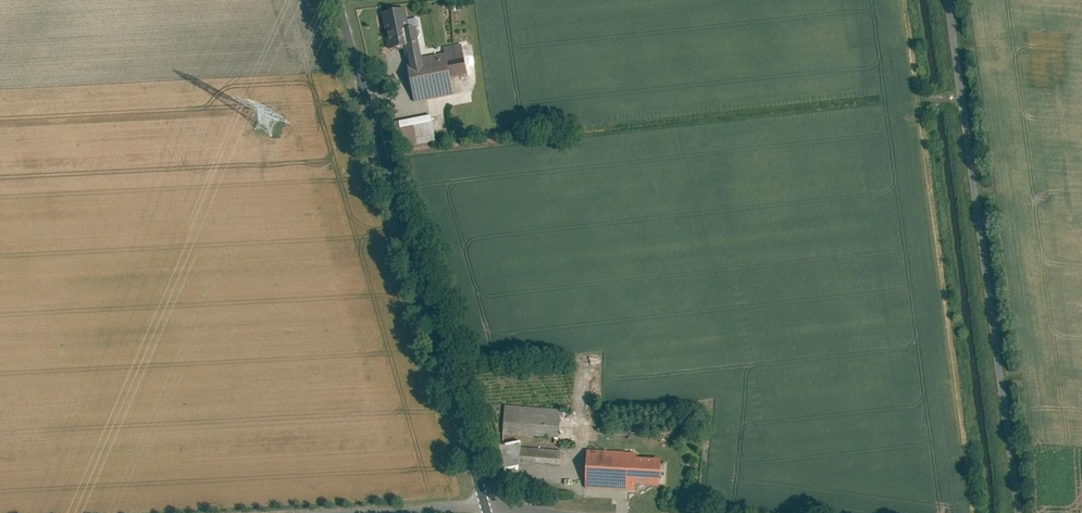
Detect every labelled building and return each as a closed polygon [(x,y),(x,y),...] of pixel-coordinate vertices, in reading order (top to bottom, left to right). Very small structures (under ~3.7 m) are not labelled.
[(406,6),(379,10),(386,54),(405,52),(412,103),(452,97),(450,82),(465,79),(460,48),(420,54),(416,29),(409,30),(406,6)] [(431,116),(399,120),(402,141),(434,137),(431,116)] [(557,404),(501,400),(497,452),(553,456),(557,404)] [(638,446),(584,444),(583,480),(663,482),(664,454),(638,454),(638,446)]
